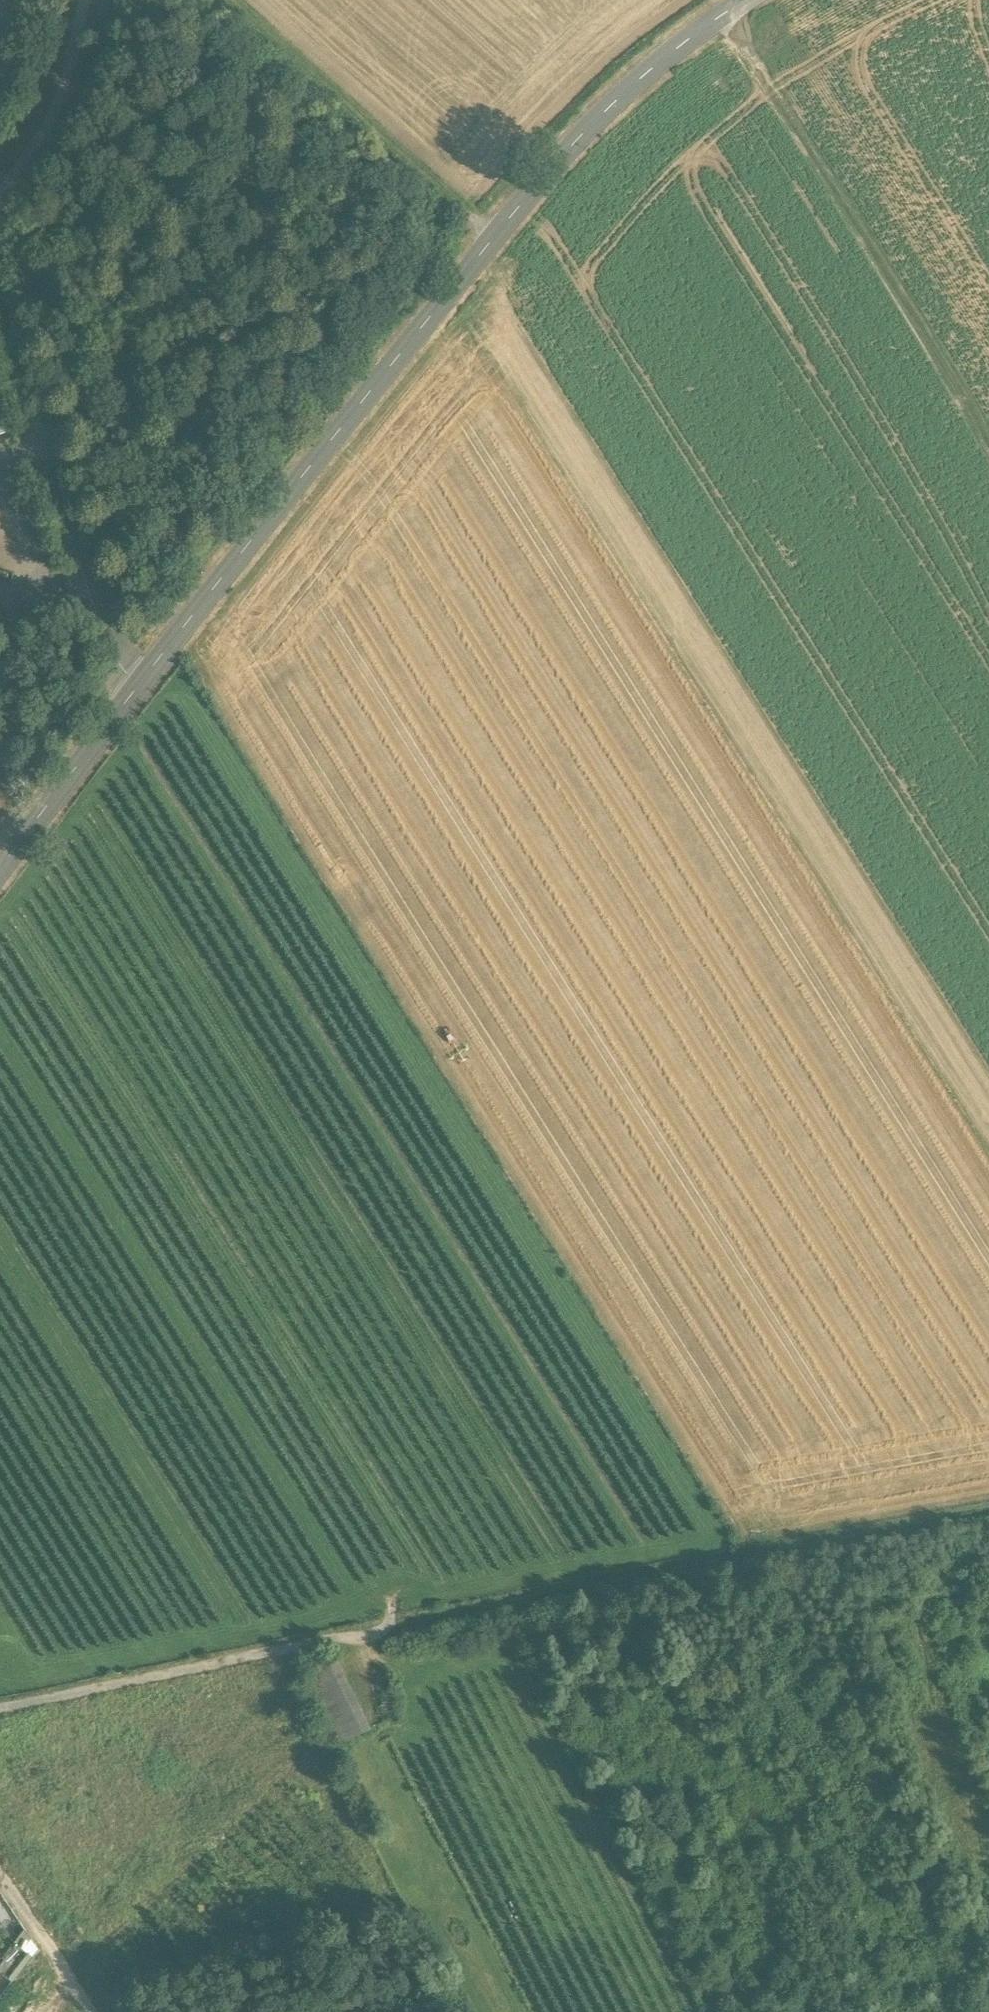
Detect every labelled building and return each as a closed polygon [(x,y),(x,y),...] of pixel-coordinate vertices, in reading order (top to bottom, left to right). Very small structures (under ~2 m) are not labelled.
[(369,1729),(336,1662),(304,1677),(337,1745),(369,1729)] [(0,1966),(0,1973),(8,1979),(27,1953),(16,1945),(0,1966)]
